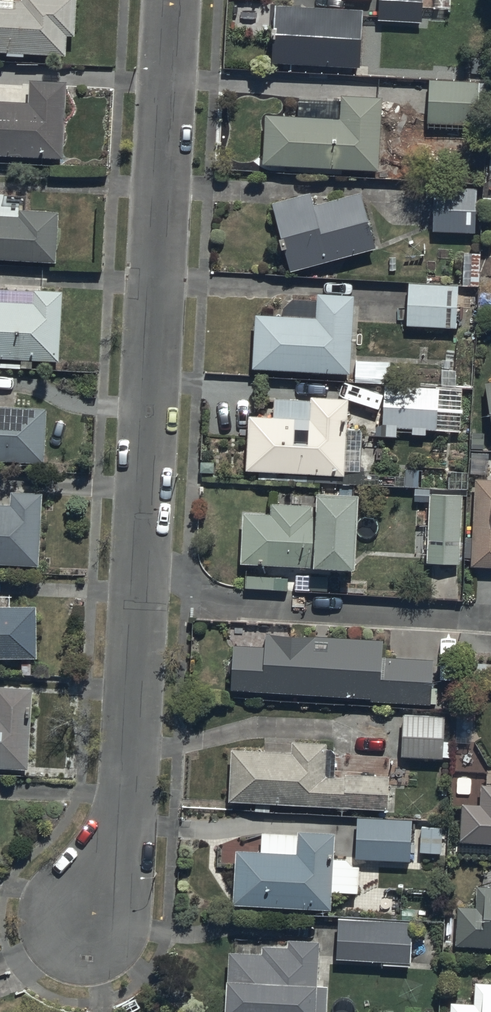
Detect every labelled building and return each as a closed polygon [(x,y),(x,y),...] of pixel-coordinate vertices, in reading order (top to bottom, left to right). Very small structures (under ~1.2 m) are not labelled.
[(75,0),(0,0),(0,47),(4,47),(4,51),(22,51),(22,48),(65,50),(66,30),(74,30),(75,0)] [(376,17),(421,18),(422,0),(377,0),(376,17)] [(268,63),(362,68),(366,12),(272,7),(268,63)] [(63,77),(28,75),(27,98),(0,96),(0,152),(61,154),(63,77)] [(477,77),(424,75),(423,119),(476,120),(477,77)] [(264,113),(260,165),(378,173),(383,98),(341,95),(339,118),(264,113)] [(475,183),(434,181),(432,229),(474,231),(475,183)] [(310,187),(269,197),(287,266),(375,243),(360,188),(313,200),(310,187)] [(54,255),(56,207),(17,205),(17,210),(0,209),(0,253),(54,255)] [(460,280),(477,281),(478,250),(461,250),(460,280)] [(460,280),(407,279),(406,321),(455,322),(456,304),(476,305),(477,281),(460,280)] [(60,361),(63,294),(0,291),(0,357),(60,361)] [(249,370),(350,378),(356,300),(317,297),(315,321),(254,316),(249,370)] [(383,380),(389,380),(390,359),(354,358),(353,379),(383,380)] [(483,378),(490,427),(490,377),(483,378)] [(453,384),(383,381),(381,423),(410,424),(410,431),(425,432),(425,426),(452,427),(452,403),(470,404),(471,386),(453,386),(453,384)] [(360,424),(346,424),(346,392),(308,392),(308,396),(272,396),(272,407),(259,407),(259,410),(246,410),(245,465),(257,465),(257,476),(279,477),(279,468),(345,469),(345,466),(360,466),(360,424)] [(41,464),(45,400),(0,397),(0,462),(41,464)] [(477,479),(470,568),(490,570),(490,480),(477,479)] [(460,490),(428,488),(425,558),(458,559),(460,490)] [(39,567),(44,492),(0,489),(0,565),(39,567)] [(237,564),(358,570),(361,507),(240,501),(237,564)] [(35,601),(0,603),(0,656),(35,655),(35,601)] [(263,642),(232,641),(230,686),(369,692),(368,698),(430,701),(431,654),(380,652),(381,635),(304,632),(305,630),(264,628),(263,642)] [(456,659),(455,686),(490,687),(490,660),(456,659)] [(27,769),(30,691),(0,689),(0,767),(27,769)] [(442,712),(401,709),(400,751),(441,752),(442,712)] [(288,746),(229,743),(227,796),(250,797),(250,809),(267,810),(268,799),(387,804),(389,770),(343,768),(343,773),(333,772),(334,749),(330,744),(325,744),(324,738),(288,736),(288,746)] [(460,801),(458,837),(490,839),(490,781),(485,780),(486,763),(476,744),(462,744),(462,775),(456,776),(456,800),(460,801)] [(410,814),(356,814),(354,854),(409,856),(410,814)] [(440,849),(441,824),(418,823),(418,849),(440,849)] [(230,908),(327,917),(333,844),(237,835),(230,908)] [(455,901),(453,942),(490,943),(490,884),(476,883),(475,904),(455,901)] [(367,912),(336,912),(336,954),(381,954),(381,961),(409,961),(409,917),(397,917),(397,887),(367,887),(367,912)] [(318,949),(227,945),(224,1011),(315,1011),(318,949)] [(474,978),(473,1000),(449,999),(448,1011),(490,1011),(490,979),(474,978)]
